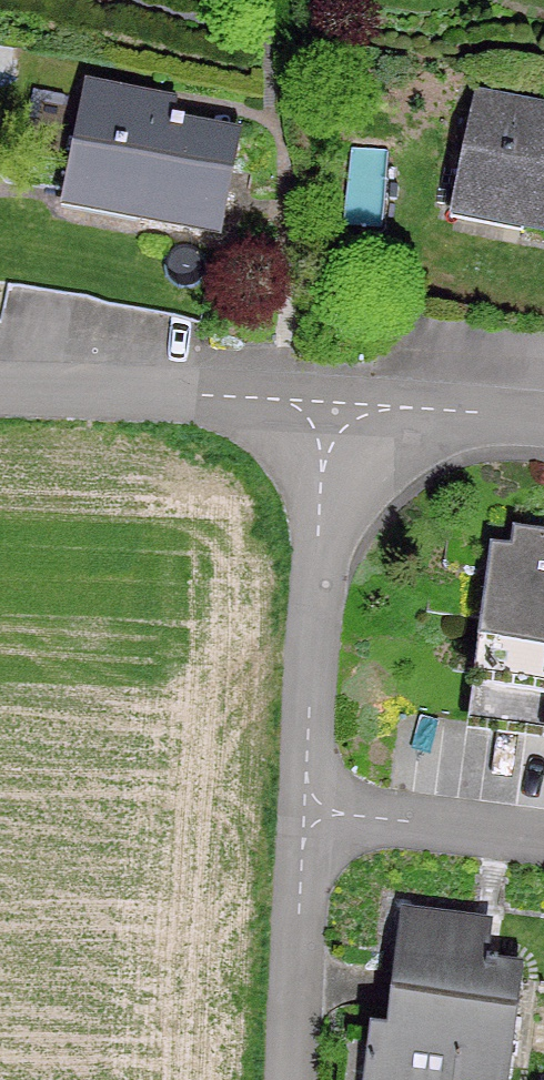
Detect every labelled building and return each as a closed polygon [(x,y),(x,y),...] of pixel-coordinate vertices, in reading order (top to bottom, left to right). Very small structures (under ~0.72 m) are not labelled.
[(158,104),(82,90),(69,158),(140,173),(131,218),(149,222),(203,233),(214,235),(225,175),(233,139),(177,128),(178,122),(169,119),(167,129),(154,127),(158,104)] [(543,115),(471,100),(458,167),(525,180),(515,228),(543,233),(543,138),(539,137),(543,115)] [(481,591),(501,594),(496,637),(543,644),(543,534),(540,533),(509,530),(507,549),(487,547),(481,591)] [(501,594),(481,591),(476,635),(496,637),(501,594)] [(496,637),(485,726),(543,733),(543,644),(496,637)] [(516,971),(494,968),(495,962),(484,959),(483,969),(467,967),(473,926),(400,916),(393,976),(388,1010),(386,1031),(370,1029),(363,1079),(503,1079),(516,971)]
